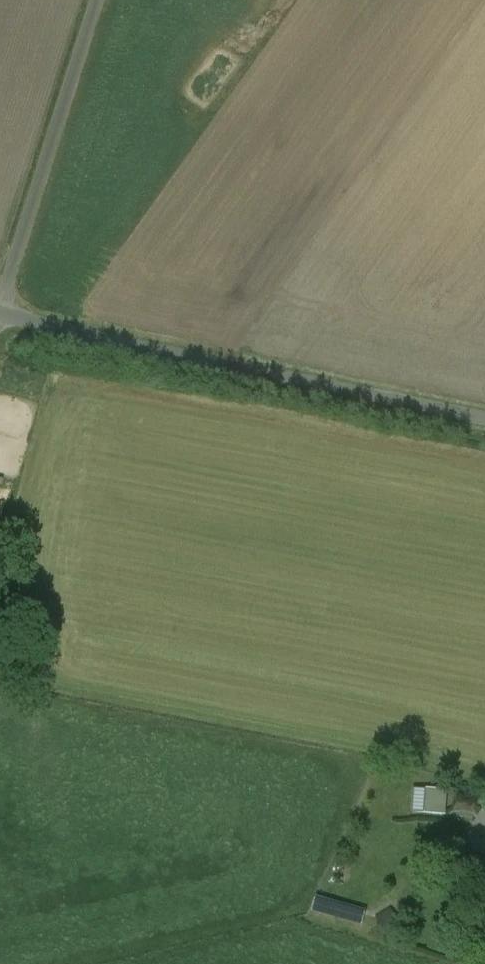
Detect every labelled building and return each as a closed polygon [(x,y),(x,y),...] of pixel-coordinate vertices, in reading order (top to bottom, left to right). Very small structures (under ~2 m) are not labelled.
[(459,860),(484,875),(484,843),(473,836),(459,860)]
